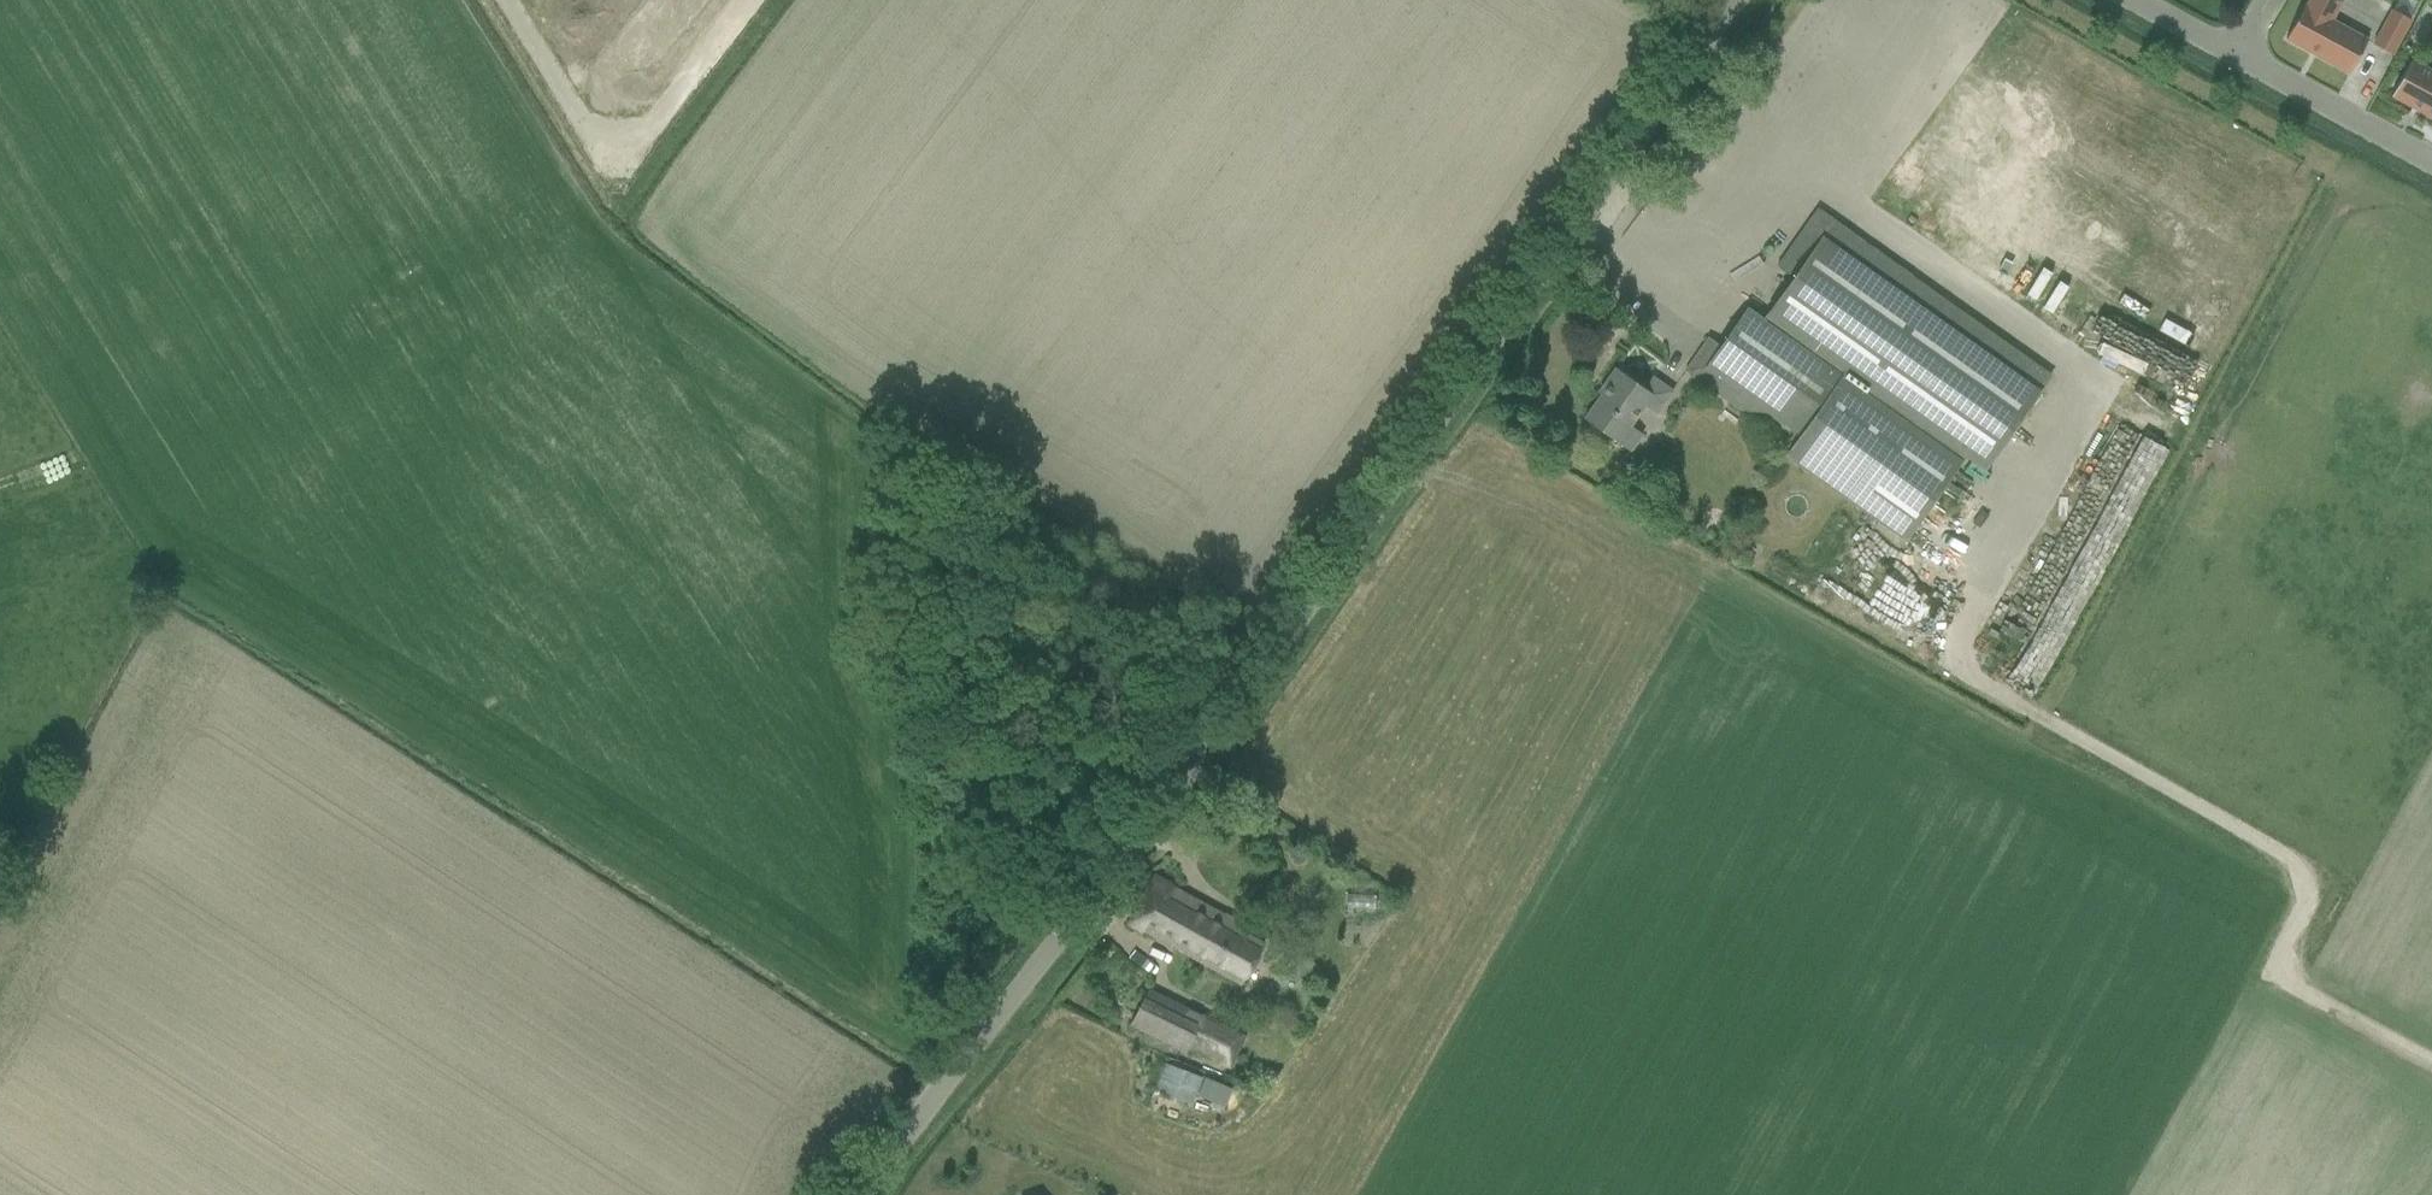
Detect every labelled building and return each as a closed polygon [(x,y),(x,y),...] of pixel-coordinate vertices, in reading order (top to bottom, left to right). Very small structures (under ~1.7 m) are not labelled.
[(2367,39),(2331,20),(2342,0),(2309,0),(2306,6),(2304,5),(2286,39),(2349,73),(2367,39)] [(2373,44),(2392,54),(2411,20),(2392,10),(2373,44)] [(1708,337),(1685,371),(1792,446),(1786,454),(1906,539),(1855,611),(1884,632),(1895,616),(1946,652),(1981,603),(1965,592),(2021,513),(1969,476),(1977,464),(1985,470),(2042,388),(2080,415),(2219,218),(1963,38),(1834,221),(1817,209),(1778,265),(1793,276),(1763,319),(1747,308),(1720,345),(1708,337)] [(2390,96),(2431,118),(2431,70),(2411,59),(2390,96)] [(1657,415),(1672,391),(1652,377),(1644,389),(1615,369),(1605,383),(1608,385),(1584,418),(1631,451),(1643,434),(1632,426),(1645,406),(1657,415)] [(2040,637),(2065,650),(2154,474),(2107,451),(2011,641),(2033,652),(2040,637)] [(1154,877),(1129,922),(1150,934),(1241,984),(1265,942),(1236,926),(1237,924),(1175,889),(1154,877)] [(1187,1052),(1189,1046),(1227,1067),(1241,1038),(1151,991),(1133,1026),(1187,1052)] [(1193,1103),(1202,1080),(1170,1067),(1161,1090),(1193,1103)] [(1206,1078),(1198,1096),(1225,1108),(1227,1104),(1234,1089),(1206,1078)]
